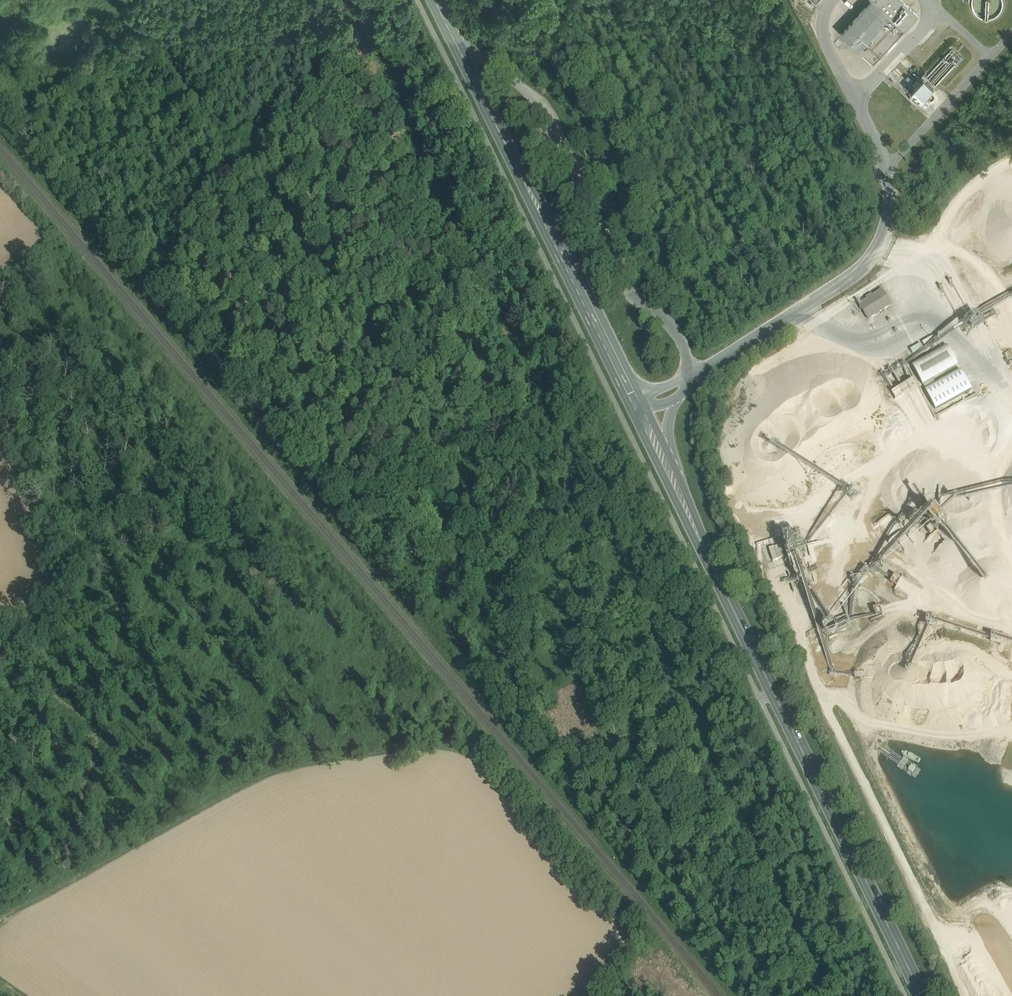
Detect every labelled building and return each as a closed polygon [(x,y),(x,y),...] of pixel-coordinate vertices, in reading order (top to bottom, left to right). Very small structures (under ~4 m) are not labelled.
[(902,0),(872,0),(842,33),(860,50),(881,28),(890,37),(914,11),(902,0)] [(926,100),(939,85),(928,76),(915,90),(926,100)] [(882,290),(859,305),(868,319),(891,304),(882,290)] [(933,336),(922,341),(925,346),(935,341),(933,336)] [(921,343),(910,349),(913,353),(923,347),(921,343)] [(948,345),(912,365),(923,384),(958,365),(948,345)] [(961,370),(925,390),(936,409),(972,389),(961,370)] [(910,388),(918,383),(916,378),(908,382),(910,388)] [(782,545),(770,549),(773,560),(785,556),(782,545)]
